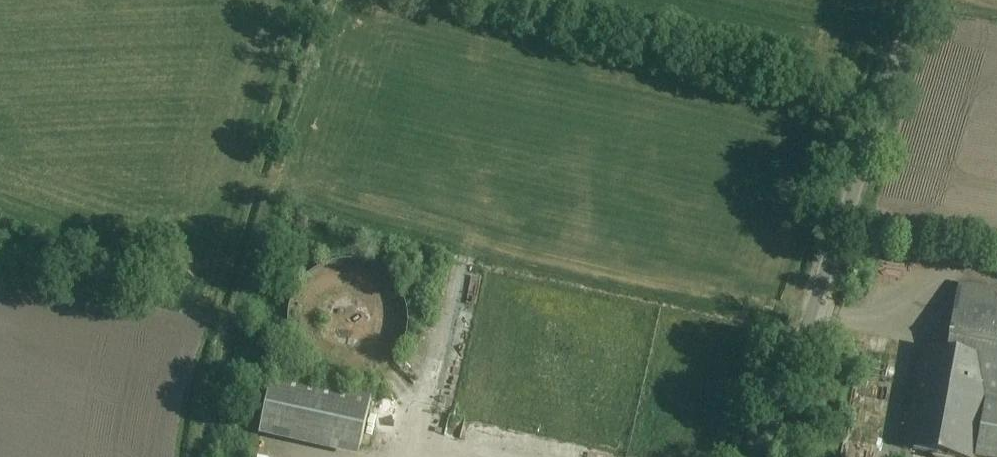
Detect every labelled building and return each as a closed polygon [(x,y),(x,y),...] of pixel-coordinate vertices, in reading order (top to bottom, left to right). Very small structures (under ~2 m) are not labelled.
[(889,260),(888,271),(904,273),(905,262),(889,260)] [(296,292),(293,297),(292,301),(291,304),(290,307),(290,311),(289,315),(289,323),(290,332),(291,336),(292,340),(295,348),(297,352),(302,358),(305,362),(309,365),(313,369),(317,372),(322,375),(327,377),(332,379),(336,380),(341,380),(346,381),(351,381),(356,380),(361,380),(365,379),(369,377),(374,376),(383,370),(387,367),(391,364),(397,357),(401,350),(404,346),(405,343),(407,339),(408,335),(409,330),(409,325),(409,321),(409,317),(409,313),(408,308),(407,303),(405,299),(404,295),(399,287),(394,280),(387,274),(384,271),(380,269),(373,266),(365,263),(360,262),(356,261),(347,261),(338,261),(330,263),(325,265),(317,270),(313,273),(309,276),(305,279),(301,284),(298,288),(296,292)] [(885,291),(903,291),(903,278),(886,278),(885,291)] [(996,403),(996,290),(960,284),(948,351),(921,346),(903,448),(951,456),(976,456),(986,401),(996,403)] [(371,398),(272,376),(262,423),(361,445),(371,398)] [(290,446),(269,448),(270,456),(291,456),(290,446)]
